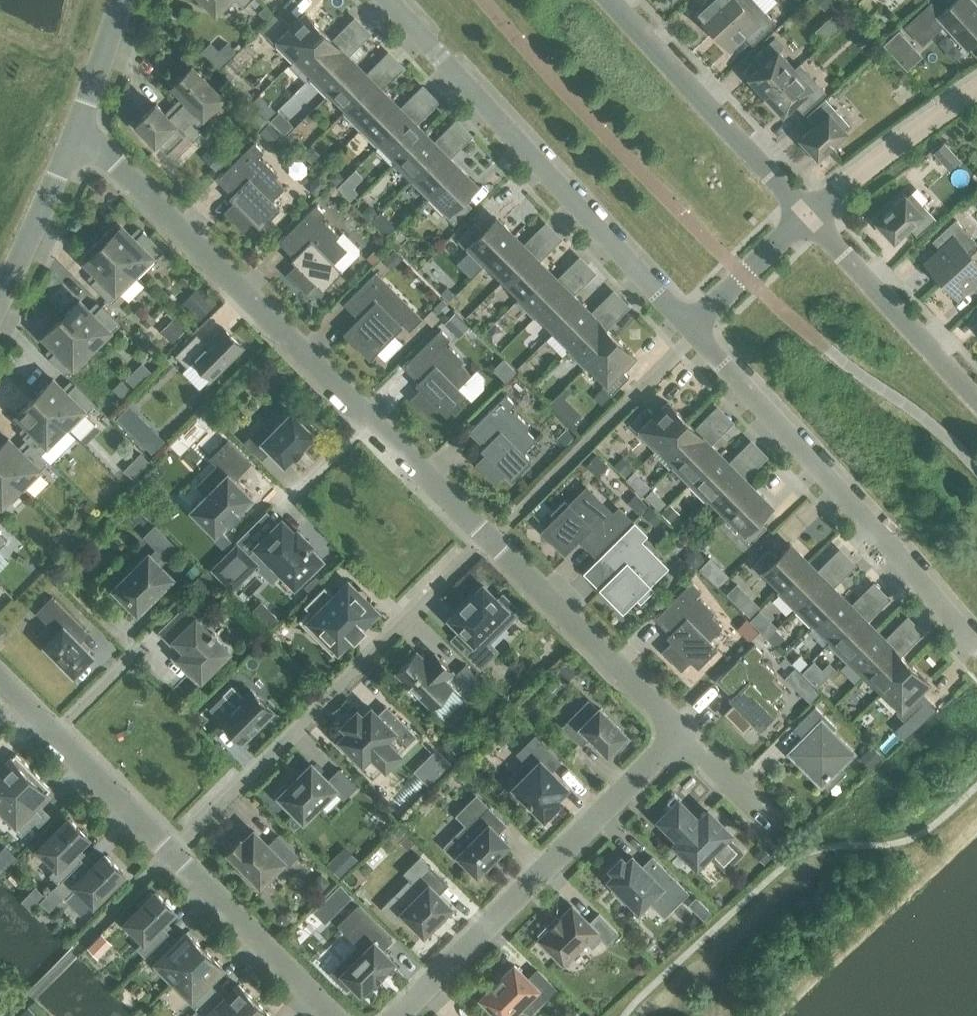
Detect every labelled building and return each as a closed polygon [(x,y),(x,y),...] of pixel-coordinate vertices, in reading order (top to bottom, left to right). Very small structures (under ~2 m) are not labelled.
[(216,11),(227,0),(205,0),(216,11)] [(714,31),(748,0),(712,0),(712,1),(698,14),(714,31)] [(714,31),(729,49),(744,35),(752,44),(776,23),(754,0),(748,0),(714,31)] [(968,48),(976,39),(976,8),(970,0),(955,0),(941,13),(931,3),(906,26),(922,44),(945,23),(968,48)] [(264,7),(259,12),(266,20),(272,14),(264,7)] [(280,39),(297,57),(323,31),(305,13),(293,26),(284,18),(266,35),(275,44),(280,39)] [(854,18),(846,25),(849,29),(857,22),(854,18)] [(899,30),(883,44),(897,59),(913,45),(899,30)] [(314,73),(314,74),(349,39),(343,34),(335,42),(323,31),(297,57),(298,57),(293,62),(309,78),(314,73)] [(750,77),(766,95),(800,64),(799,64),(794,68),(779,51),(783,47),(774,37),(753,57),(761,66),(750,77)] [(314,74),(331,91),(357,65),(345,53),(354,45),(349,39),(314,74)] [(800,64),(766,95),(783,113),(795,103),(803,112),(825,92),(800,64)] [(347,107),(348,108),(383,73),(377,68),(368,77),(357,65),(331,91),(332,91),(327,96),(342,112),(347,107)] [(187,99),(178,108),(196,126),(196,125),(205,116),(203,115),(221,97),(192,68),(174,86),(187,99)] [(348,108),(365,125),(391,99),(379,87),(388,79),(383,73),(348,108)] [(846,131),(845,129),(849,125),(825,98),(807,115),(815,124),(800,138),(818,157),(846,131)] [(365,125),(382,142),(417,107),(411,102),(402,111),(391,99),(365,125)] [(196,126),(178,108),(169,117),(156,103),(138,122),(140,123),(136,127),(149,140),(153,136),(167,151),(185,133),(193,141),(203,132),(196,125),(196,126)] [(268,103),(259,112),(267,120),(276,111),(268,103)] [(398,158),(399,159),(425,133),(413,121),(422,113),(417,107),(382,142),(383,142),(377,147),(393,163),(398,158)] [(258,113),(248,123),(256,130),(265,120),(258,113)] [(267,122),(259,132),(271,143),(279,134),(267,122)] [(291,130),(284,138),(290,144),(297,136),(291,130)] [(399,159),(416,176),(450,141),(445,136),(436,145),(425,133),(399,159)] [(416,176),(433,193),(458,167),(447,155),(456,147),(450,141),(416,176)] [(944,141),(933,152),(949,170),(961,160),(944,141)] [(254,142),(219,176),(229,186),(230,185),(236,191),(232,194),(238,200),(226,212),(244,229),(255,218),(263,226),(280,209),(272,201),(285,188),(274,177),(277,173),(262,159),(261,160),(259,157),(264,152),(254,142)] [(212,144),(200,157),(217,173),(229,160),(212,144)] [(312,145),(303,154),(312,163),(321,154),(312,145)] [(458,167),(433,193),(450,210),(445,215),(454,224),(472,206),(463,197),(476,185),(458,167)] [(336,170),(328,178),(336,185),(344,177),(336,170)] [(320,174),(310,183),(310,191),(315,196),(329,183),(320,174)] [(344,181),(338,187),(345,195),(348,192),(347,185),(344,181)] [(909,227),(917,236),(936,219),(911,192),(907,196),(905,195),(877,221),(894,240),(909,227)] [(370,204),(362,212),(369,220),(377,212),(370,204)] [(316,205),(286,235),(282,239),(291,249),(293,248),(298,253),(294,257),(300,262),(288,274),(306,291),(317,280),(325,288),(342,271),(334,263),(347,250),(336,239),(339,236),(325,221),(323,222),(321,220),(326,215),(316,205)] [(381,213),(372,221),(380,228),(388,220),(381,213)] [(471,244),(488,261),(514,236),(496,218),(484,231),(475,222),(457,240),(466,249),(471,244)] [(942,280),(976,248),(976,243),(955,219),(932,240),(940,249),(926,263),(942,280)] [(117,221),(100,239),(137,277),(164,251),(143,230),(135,239),(117,221)] [(484,267),(500,283),(540,244),(534,239),(526,248),(514,236),(488,261),(489,262),(484,267)] [(137,277),(100,239),(82,257),(100,274),(91,283),(111,303),(137,277)] [(507,280),(522,295),(548,270),(536,258),(545,250),(540,244),(500,283),(502,285),(507,280)] [(942,280),(958,297),(972,284),(976,289),(976,248),(942,280)] [(374,250),(366,258),(371,264),(380,256),(374,250)] [(393,250),(382,260),(391,269),(402,259),(393,250)] [(535,318),(540,313),(539,312),(574,278),(568,273),(559,282),(548,270),(522,295),(517,300),(535,318)] [(420,318),(376,273),(346,303),(361,318),(347,332),(370,355),(403,322),(409,328),(420,318)] [(539,312),(540,313),(556,329),(582,304),(570,292),(579,283),(574,278),(539,312)] [(199,285),(181,304),(199,321),(217,302),(199,285)] [(80,300),(62,318),(91,347),(108,330),(111,332),(120,324),(101,305),(93,314),(80,300)] [(442,300),(434,308),(442,316),(450,308),(442,300)] [(556,329),(572,346),(573,346),(608,312),(602,307),(593,315),(582,304),(556,329)] [(585,369),(591,364),(590,363),(616,338),(604,326),(613,317),(608,312),(573,346),(572,346),(567,351),(585,369)] [(455,313),(445,323),(459,337),(469,326),(455,313)] [(91,347),(62,318),(44,335),(58,349),(49,357),(67,376),(76,367),(74,365),(91,347)] [(173,319),(161,331),(173,343),(185,330),(173,319)] [(243,347),(223,327),(206,345),(196,335),(177,355),(187,365),(193,359),(212,378),(243,347)] [(440,329),(406,363),(416,373),(417,372),(422,377),(418,381),(424,387),(413,398),(430,416),(441,404),(449,412),(466,396),(458,387),(471,375),(460,364),(463,360),(449,346),(448,347),(445,344),(450,339),(440,329)] [(590,363),(591,364),(607,381),(602,386),(603,387),(611,394),(611,395),(629,377),(620,368),(633,355),(616,338),(590,363)] [(134,370),(126,379),(135,387),(143,379),(134,370)] [(53,379),(36,396),(65,426),(64,426),(68,431),(95,404),(75,384),(67,392),(53,379)] [(122,379),(112,389),(122,399),(132,389),(122,379)] [(603,387),(594,396),(601,404),(611,394),(603,387)] [(505,394),(471,429),(481,439),(482,437),(487,443),(483,447),(489,452),(477,464),(495,481),(506,470),(514,478),(531,461),(523,453),(536,440),(525,429),(528,426),(514,411),(513,412),(510,409),(515,404),(505,394)] [(561,394),(552,402),(572,423),(581,415),(561,394)] [(23,436),(30,443),(41,454),(50,445),(48,443),(64,426),(65,426),(36,396),(18,414),(31,427),(23,436)] [(655,450),(660,445),(685,420),(668,402),(655,415),(646,406),(628,424),(655,450)] [(130,405),(117,418),(126,427),(139,414),(130,405)] [(292,411),(270,433),(261,425),(245,441),(262,458),(271,450),(285,464),(293,455),(294,456),(302,448),(302,447),(318,431),(305,418),(302,422),(292,411)] [(660,445),(677,462),(711,428),(706,422),(697,431),(685,420),(660,445)] [(569,427),(558,438),(565,445),(577,434),(569,427)] [(671,467),(688,484),(719,454),(708,442),(717,433),(711,428),(677,462),(671,467)] [(153,429),(141,442),(152,453),(164,440),(153,429)] [(0,447),(0,465),(20,485),(20,486),(24,490),(42,472),(40,470),(49,461),(41,454),(30,443),(22,452),(9,438),(0,447)] [(234,478),(249,463),(228,441),(212,458),(227,473),(191,509),(215,533),(229,519),(231,521),(240,512),(238,510),(252,497),(234,478)] [(140,453),(135,458),(145,467),(150,462),(140,453)] [(705,501),(710,496),(745,462),(740,456),(731,465),(719,454),(688,484),(705,501)] [(622,456),(614,465),(626,476),(634,468),(622,456)] [(710,496),(727,513),(753,488),(742,476),(750,467),(745,462),(710,496)] [(0,465),(0,510),(5,505),(3,502),(20,486),(20,485),(0,465)] [(640,474),(631,482),(643,494),(651,486),(640,474)] [(610,511),(586,488),(571,503),(574,506),(571,508),(564,501),(553,513),(557,517),(544,530),(565,551),(580,536),(586,541),(584,543),(595,553),(629,519),(619,509),(611,516),(608,513),(610,511)] [(753,488),(727,513),(745,531),(739,536),(748,545),(766,527),(758,518),(771,505),(753,488)] [(652,489),(645,496),(655,506),(662,499),(652,489)] [(636,494),(628,502),(638,513),(647,504),(636,494)] [(670,504),(661,513),(670,521),(679,512),(670,504)] [(650,506),(643,514),(654,525),(662,517),(650,506)] [(214,568),(232,587),(257,562),(261,567),(259,569),(272,581),(282,571),(295,584),(307,572),(310,575),(324,561),(310,548),(308,546),(310,543),(306,540),(305,541),(299,536),(301,534),(297,530),(295,533),(282,520),(257,546),(258,547),(249,556),(237,545),(214,568)] [(635,525),(600,559),(611,569),(612,567),(618,573),(602,588),(623,609),(636,596),(640,600),(652,589),(645,582),(648,579),(651,582),(666,567),(642,543),(640,545),(637,542),(645,535),(635,525)] [(164,556),(174,546),(155,526),(145,536),(157,548),(150,555),(149,554),(115,588),(138,611),(171,577),(157,562),(164,555),(164,556)] [(222,531),(213,540),(224,551),(233,542),(222,531)] [(765,570),(782,587),(782,588),(808,562),(791,544),(777,557),(769,549),(751,566),(760,575),(765,570)] [(776,592),(794,610),(834,570),(828,565),(820,573),(808,562),(782,588),(782,587),(776,592)] [(194,564),(185,573),(191,579),(200,570),(194,564)] [(723,570),(712,581),(717,587),(729,575),(723,570)] [(811,627),(817,622),(816,622),(842,596),(830,584),(839,575),(834,570),(794,610),(811,627)] [(216,585),(204,573),(189,588),(201,600),(216,585)] [(324,586),(304,605),(309,610),(299,620),(332,654),(376,610),(348,581),(334,596),(324,586)] [(692,581),(657,616),(667,625),(668,624),(674,629),(670,634),(675,639),(664,651),(681,668),(692,657),(701,665),(718,648),(710,640),(723,627),(712,616),(715,612),(700,598),(699,599),(696,596),(701,591),(692,581)] [(455,642),(480,667),(497,650),(481,634),(495,620),(503,628),(520,611),(503,594),(497,599),(483,585),(471,597),(462,605),(463,606),(451,618),(465,632),(455,642)] [(85,629),(52,596),(36,612),(57,632),(44,645),(74,674),(93,655),(77,638),(85,629)] [(817,622),(833,638),(833,639),(868,604),(862,599),(853,607),(842,596),(816,622),(817,622)] [(750,597),(740,606),(749,616),(759,606),(750,597)] [(232,607),(240,615),(245,611),(236,602),(232,607)] [(189,604),(161,632),(184,654),(181,657),(202,677),(228,651),(213,636),(215,635),(212,632),(211,633),(200,622),(203,619),(189,604)] [(845,661),(851,656),(850,656),(876,630),(864,618),(873,609),(868,604),(833,639),(833,638),(827,643),(845,661)] [(273,613),(264,623),(268,628),(278,618),(273,613)] [(746,619),(737,628),(749,640),(758,631),(746,619)] [(769,619),(759,630),(767,637),(777,627),(769,619)] [(850,656),(851,656),(867,672),(902,638),(896,633),(887,641),(876,630),(850,656)] [(867,672),(884,689),(910,664),(898,652),(907,643),(902,638),(867,672)] [(754,643),(719,678),(729,688),(730,686),(736,692),(732,696),(737,702),(726,713),(743,730),(755,719),(763,727),(780,710),(772,702),(785,689),(774,678),(777,675),(762,660),(761,661),(758,659),(763,653),(754,643)] [(410,685),(407,689),(415,697),(419,694),(432,708),(452,688),(444,680),(453,671),(438,657),(430,665),(416,652),(396,672),(410,685)] [(800,655),(793,662),(801,670),(808,663),(800,655)] [(814,660),(802,672),(817,686),(835,668),(829,662),(822,669),(814,660)] [(567,661),(558,669),(569,680),(577,672),(567,661)] [(455,674),(472,691),(482,681),(465,664),(455,674)] [(910,664),(884,689),(901,707),(896,712),(905,721),(923,703),(914,694),(927,681),(910,664)] [(220,720),(243,742),(273,712),(250,690),(243,697),(232,686),(223,694),(235,705),(220,720)] [(582,744),(590,735),(608,753),(612,749),(614,751),(625,741),(622,738),(626,734),(600,708),(598,710),(588,701),(564,725),(582,744)] [(836,726),(815,706),(798,723),(809,734),(790,753),(806,768),(804,771),(817,784),(819,781),(821,783),(852,752),(831,731),(836,726)] [(363,716),(357,711),(343,725),(345,727),(333,739),(349,755),(352,751),(363,762),(371,753),(385,767),(400,753),(398,752),(415,735),(392,711),(383,720),(371,708),(363,716)] [(560,761),(539,740),(521,757),(533,769),(515,787),(518,789),(514,793),(523,803),(527,799),(544,816),(547,813),(550,816),(559,806),(557,803),(559,800),(556,797),(566,787),(550,771),(560,761)] [(871,746),(860,757),(871,768),(882,756),(871,746)] [(437,748),(424,760),(439,775),(451,763),(437,748)] [(33,771),(15,753),(0,769),(0,804),(33,771)] [(288,810),(291,806),(303,818),(334,788),(344,798),(356,786),(339,769),(328,780),(312,764),(292,784),(288,780),(273,795),(288,810)] [(0,804),(0,814),(21,835),(41,815),(33,806),(50,788),(33,771),(0,804)] [(680,839),(676,843),(697,865),(709,853),(724,868),(741,851),(726,836),(729,832),(708,811),(698,820),(679,800),(660,819),(680,839)] [(507,824),(489,806),(480,815),(488,824),(474,838),(471,834),(458,847),(462,850),(457,854),(477,874),(509,843),(499,833),(507,824)] [(49,874),(58,882),(59,883),(83,859),(74,850),(87,837),(69,819),(36,851),(54,869),(49,874)] [(282,861),(287,866),(297,855),(277,835),(268,845),(254,831),(242,842),(240,839),(228,851),(244,866),(240,871),(253,883),(257,879),(260,883),(282,861)] [(763,847),(755,854),(765,864),(773,857),(763,847)] [(16,856),(8,849),(0,857),(0,872),(16,856)] [(59,883),(58,882),(54,887),(66,899),(78,887),(93,902),(108,887),(112,891),(124,878),(121,875),(123,873),(105,855),(91,868),(83,859),(59,883)] [(609,879),(617,886),(613,889),(625,901),(628,898),(639,909),(657,891),(673,907),(687,892),(652,857),(642,866),(632,856),(626,862),(621,857),(611,868),(615,873),(609,879)] [(401,911),(424,934),(452,906),(439,893),(448,884),(429,865),(412,882),(421,891),(401,911)] [(31,890),(21,900),(30,910),(40,899),(31,890)] [(145,957),(147,955),(165,937),(173,928),(164,919),(174,910),(156,892),(154,894),(150,891),(137,903),(141,907),(126,921),(144,939),(136,947),(145,957)] [(48,892),(40,900),(49,910),(57,902),(48,892)] [(331,892),(322,901),(334,913),(343,905),(331,892)] [(696,897),(688,905),(704,919),(711,912),(696,897)] [(358,945),(330,972),(347,989),(352,983),(361,992),(376,978),(377,978),(386,970),(385,969),(394,960),(382,949),(392,939),(358,905),(338,924),(358,945)] [(539,939),(564,963),(586,941),(592,947),(601,938),(606,943),(617,932),(599,914),(589,923),(572,906),(551,927),(547,926),(540,932),(541,937),(539,939)] [(278,916),(273,920),(282,929),(290,920),(286,916),(278,916)] [(153,966),(171,983),(204,949),(187,932),(173,945),(165,937),(147,955),(155,964),(153,966)] [(95,938),(87,946),(98,957),(106,949),(95,938)] [(197,1009),(199,1007),(217,989),(208,980),(222,967),(204,949),(171,983),(197,1009)] [(500,1015),(509,1015),(530,995),(539,1005),(556,988),(537,970),(528,978),(514,965),(503,976),(493,985),(493,986),(482,997),(500,1015)] [(212,1015),(242,1015),(256,1002),(239,984),(225,997),(217,989),(199,1007),(207,1015),(209,1014),(212,1015)] [(256,1002),(242,1015),(271,1015),(256,1002)] [(21,1012),(25,1015),(37,1015),(27,1006),(21,1012)]
